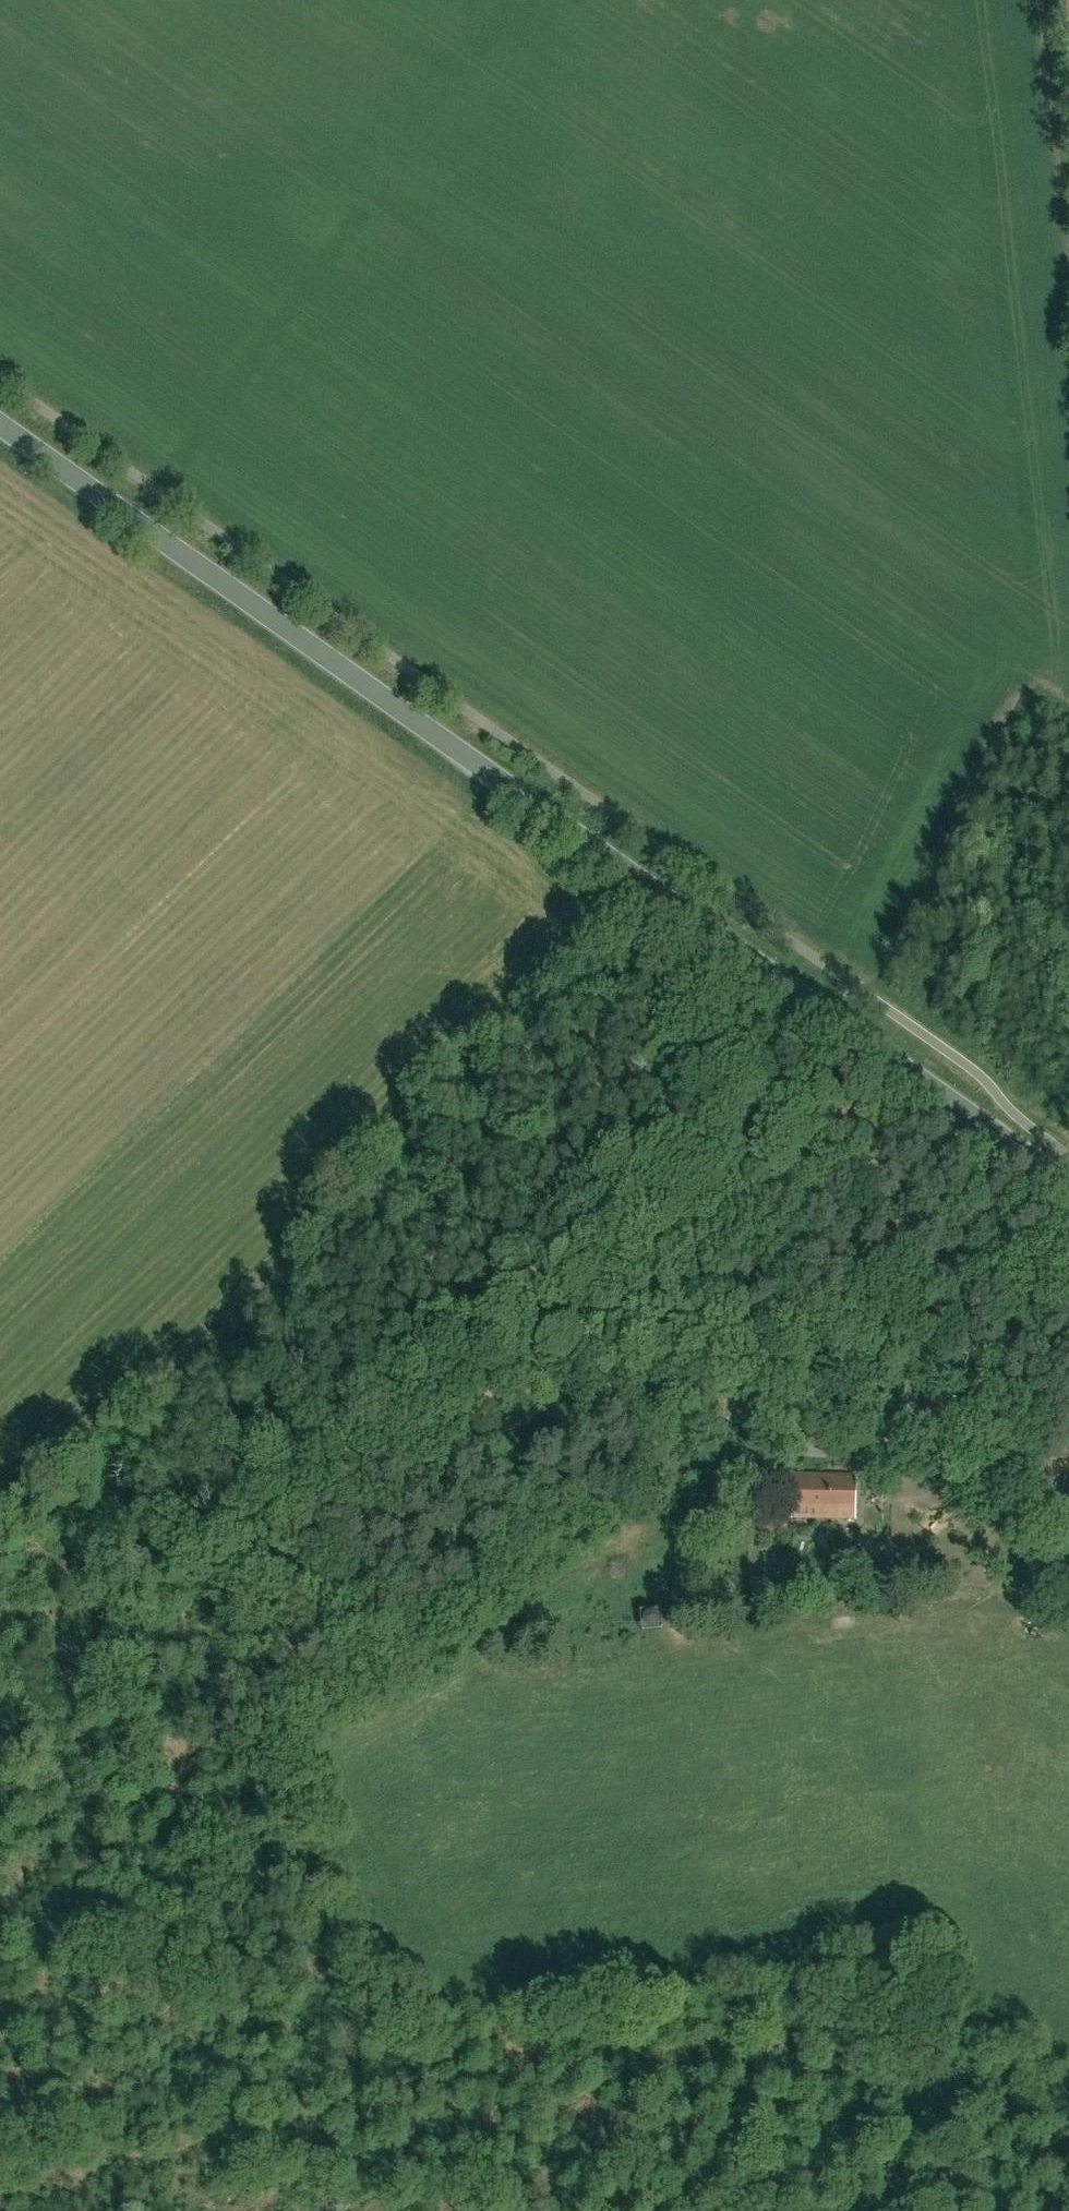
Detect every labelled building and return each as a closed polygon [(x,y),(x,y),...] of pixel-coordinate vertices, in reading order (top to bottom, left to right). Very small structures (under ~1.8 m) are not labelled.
[(811,1475),(811,1514),(863,1512),(862,1473),(811,1475)]
